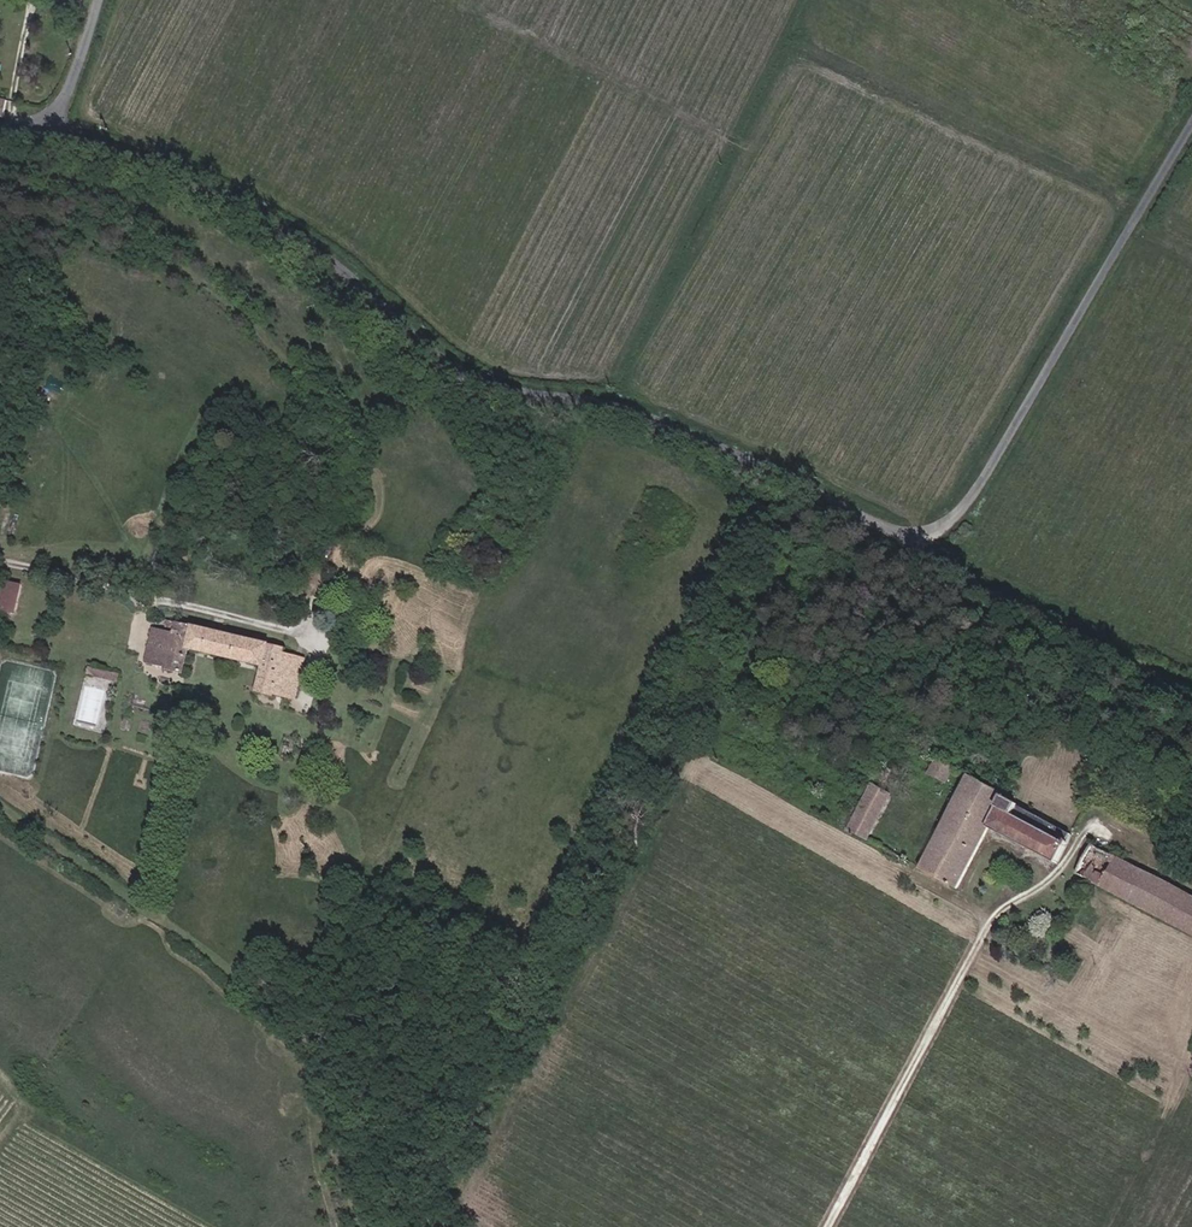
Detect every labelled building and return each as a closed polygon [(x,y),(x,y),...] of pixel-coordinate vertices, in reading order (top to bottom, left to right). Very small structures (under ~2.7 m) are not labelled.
[(4,612),(22,613),(25,583),(6,581),(4,612)] [(275,688),(295,695),(306,655),(284,650),(284,648),(175,621),(171,632),(152,627),(144,657),(181,667),(186,650),(259,669),(255,687),(274,692),(275,688)] [(940,759),(933,775),(952,784),(959,768),(940,759)] [(849,823),(870,835),(895,792),(873,780),(849,823)] [(1056,859),(1068,839),(970,784),(925,861),(951,877),(985,819),(1056,859)] [(1191,934),(1191,893),(1087,833),(1069,862),(1191,934)]
